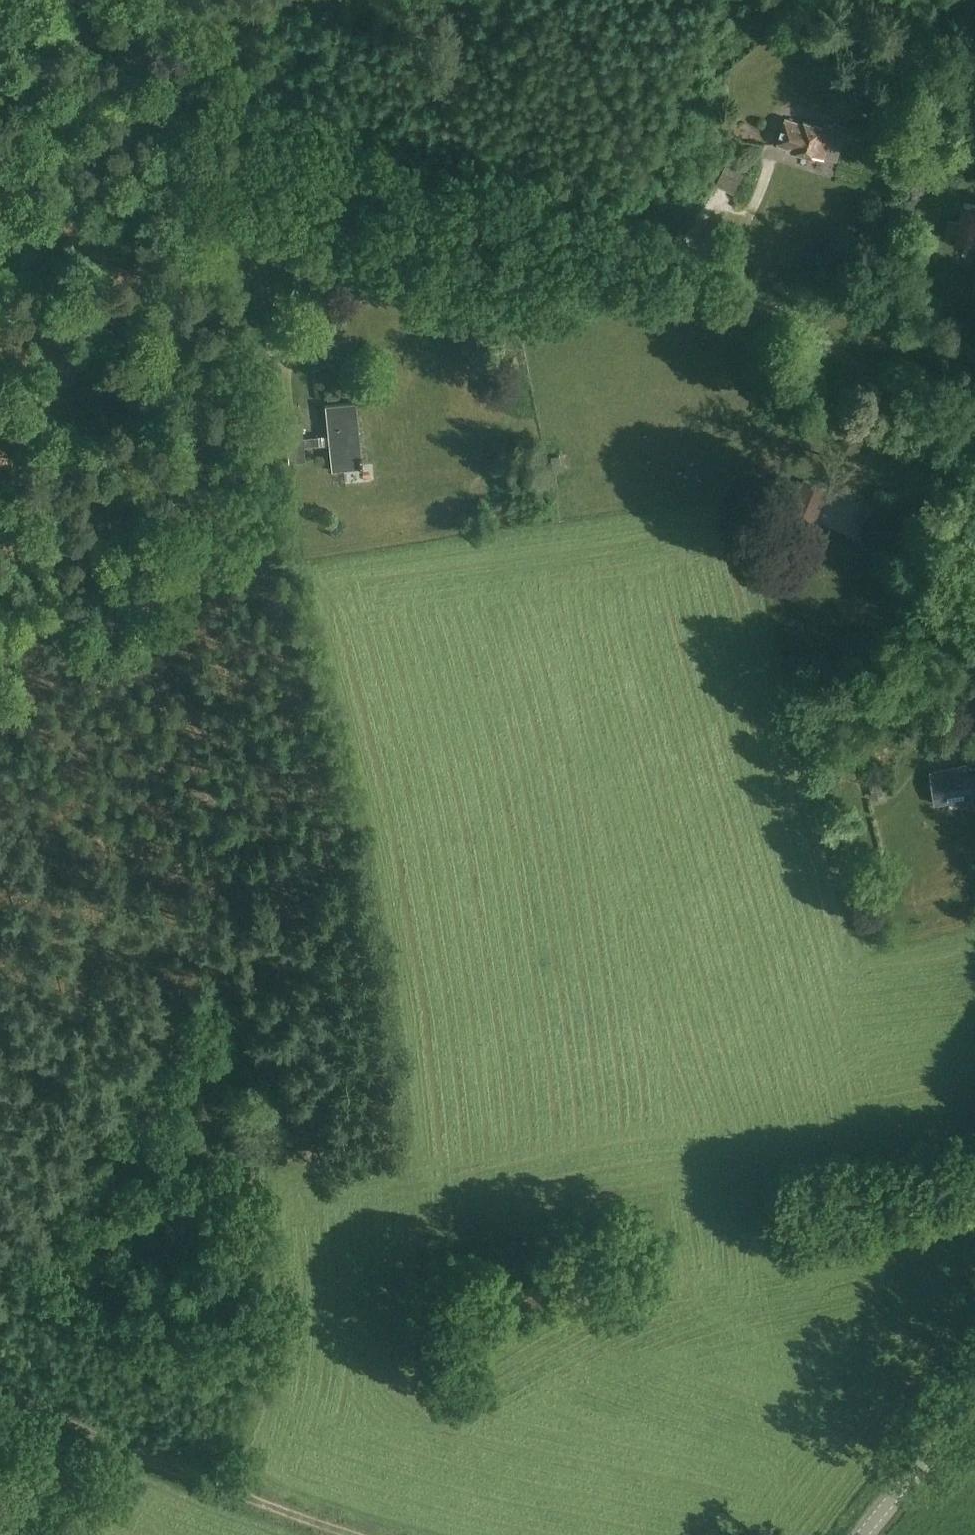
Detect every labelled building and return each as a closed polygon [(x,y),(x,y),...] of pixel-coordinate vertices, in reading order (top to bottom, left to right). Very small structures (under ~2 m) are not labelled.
[(873,120),(849,111),(843,127),(867,136),(873,120)] [(824,127),(804,121),(804,123),(788,118),(780,143),(796,148),(796,151),(814,157),(814,155),(824,158),(833,133),(823,130),(824,127)] [(716,185),(735,194),(745,173),(726,164),(716,185)] [(974,242),(974,204),(964,202),(958,239),(974,242)] [(356,401),(325,404),(331,470),(363,466),(356,401)] [(303,437),(302,422),(285,424),(288,452),(305,450),(304,446),(319,445),(318,436),(303,437)] [(786,520),(805,530),(811,522),(815,521),(827,490),(804,479),(792,511),(789,510),(786,520)] [(968,764),(969,770),(931,775),(934,796),(972,791),(974,806),(974,763),(968,764)] [(880,776),(868,779),(873,800),(885,797),(880,776)]
